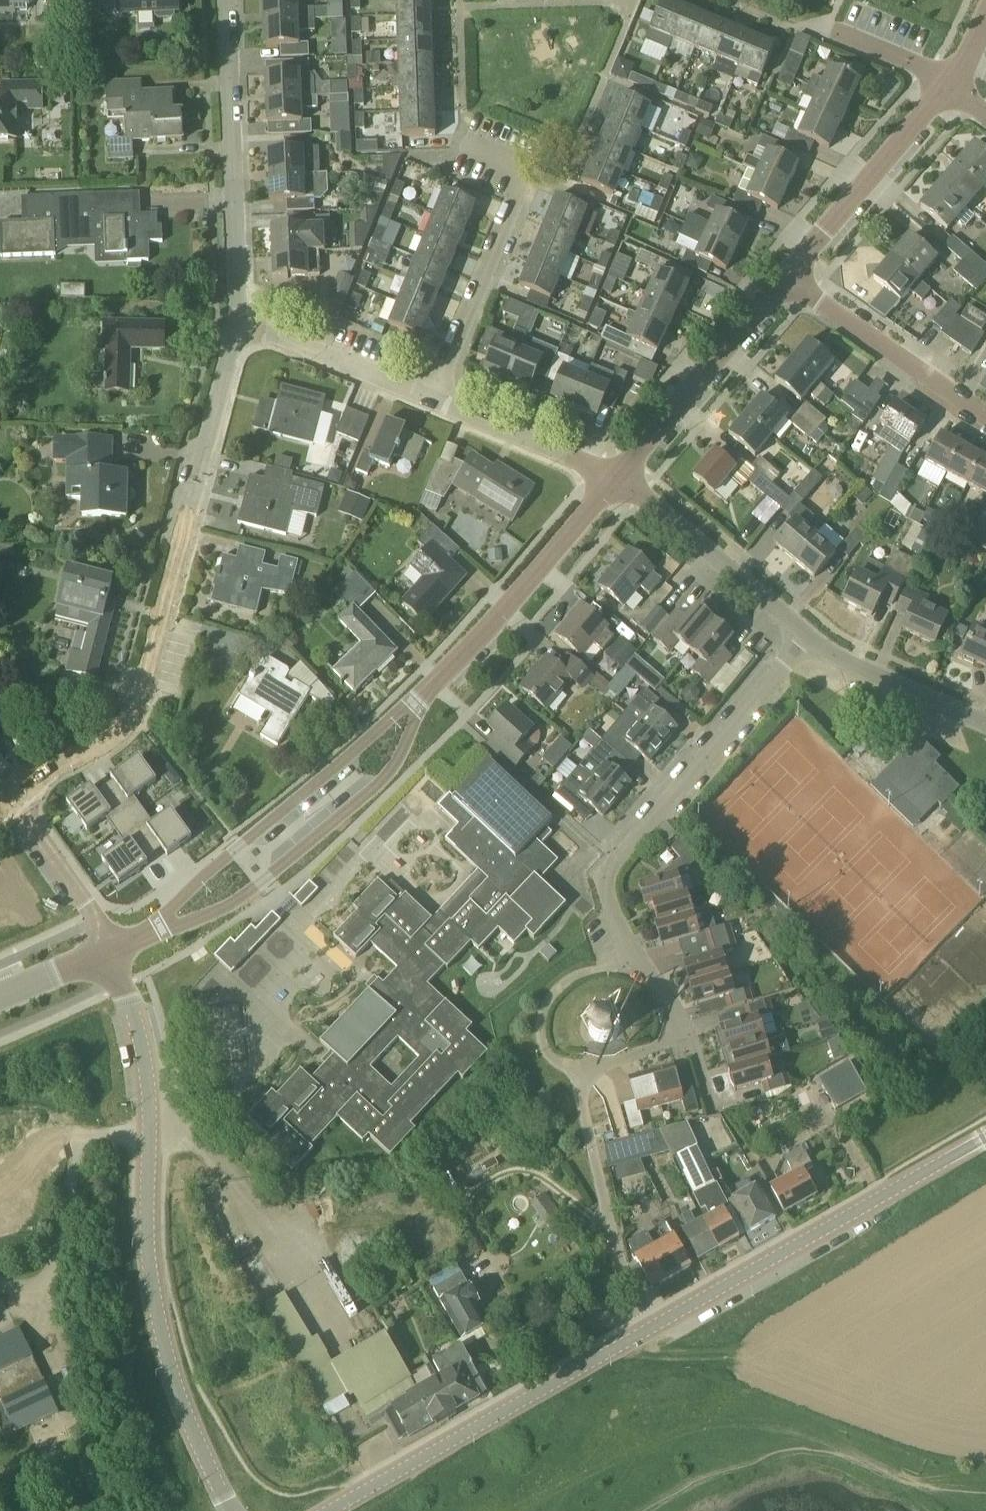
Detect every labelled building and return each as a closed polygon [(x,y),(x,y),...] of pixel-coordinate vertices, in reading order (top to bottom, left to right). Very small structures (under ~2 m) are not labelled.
[(15,0),(0,0),(0,11),(15,11),(15,0)] [(105,1),(116,1),(116,12),(118,14),(155,12),(155,17),(158,20),(172,20),(176,17),(175,11),(179,11),(179,0),(104,0),(105,1)] [(315,19),(344,19),(344,0),(328,0),(329,7),(298,8),(298,0),(263,0),(264,21),(315,19)] [(361,9),(361,0),(351,0),(352,10),(361,9)] [(431,14),(430,0),(397,0),(397,15),(431,14)] [(687,9),(667,0),(664,0),(647,41),(670,50),(674,39),(687,9)] [(645,9),(641,20),(652,25),(657,14),(645,9)] [(696,48),(709,18),(687,9),(674,39),(695,48),(696,48)] [(398,39),(432,37),(431,14),(397,15),(398,39)] [(353,41),(362,41),(362,33),(368,33),(367,21),(361,21),(361,18),(352,19),(353,41)] [(718,58),(731,27),(709,18),(696,48),(695,48),(692,57),(715,67),(718,57),(718,58)] [(315,19),(264,21),(265,45),(281,44),(281,55),(310,54),(309,42),(299,42),(299,32),(316,31),(315,19)] [(334,36),(345,35),(345,21),(333,21),(334,36)] [(740,67),(753,36),(731,27),(718,58),(740,67)] [(753,36),(740,67),(752,72),(748,82),(758,86),(762,76),(763,76),(776,46),(753,36)] [(399,64),(433,62),(432,37),(398,39),(399,64)] [(362,41),(353,41),(353,58),(363,57),(362,41)] [(782,72),(796,78),(804,57),(790,51),(782,72)] [(315,96),(315,79),(310,73),(310,72),(310,59),(281,60),(282,72),(266,73),(267,98),(315,96)] [(400,87),(434,85),(433,62),(399,64),(400,78),(392,78),(392,89),(401,88),(400,87)] [(653,91),(656,83),(633,73),(630,67),(616,62),(611,74),(629,82),(653,91)] [(348,82),(352,82),(358,82),(357,67),(348,67),(348,79),(348,82)] [(820,90),(851,104),(861,82),(830,68),(824,81),(814,76),(810,85),(820,90)] [(792,88),(796,78),(782,72),(778,82),(792,88)] [(143,92),(142,81),(108,82),(110,121),(127,120),(127,141),(111,141),(111,158),(135,157),(134,141),(185,139),(184,112),(176,113),(175,91),(143,92)] [(43,84),(44,84),(43,82),(2,82),(1,99),(0,99),(0,139),(19,138),(18,109),(43,108),(43,84)] [(349,91),(352,90),(352,82),(348,82),(331,83),(331,95),(349,95),(349,91)] [(697,110),(700,101),(684,94),(688,85),(680,82),(676,91),(678,92),(674,100),(697,110)] [(678,92),(676,91),(656,83),(653,91),(674,100),(678,92)] [(401,111),(435,109),(434,85),(400,87),(401,88),(401,111)] [(841,126),(851,104),(820,90),(810,85),(804,97),(815,102),(810,112),(841,126)] [(364,90),(355,91),(355,106),(365,106),(364,90)] [(612,116),(642,128),(652,106),(622,93),(612,116)] [(349,95),(331,95),(331,96),(330,96),(330,106),(350,105),(349,95)] [(315,96),(267,98),(268,122),(284,122),(284,133),(312,132),(312,119),(302,120),(302,109),(318,108),(318,96),(315,96)] [(700,101),(697,110),(706,113),(710,115),(714,107),(700,101)] [(435,109),(401,111),(403,135),(436,134),(435,109)] [(733,121),(737,114),(729,110),(726,118),(719,115),(715,124),(730,130),(733,121)] [(394,111),(384,112),(385,128),(396,127),(394,111)] [(831,148),(841,126),(810,112),(800,134),(791,129),(786,141),(811,152),(816,141),(831,148)] [(356,130),(366,129),(365,113),(355,114),(356,130)] [(633,151),(642,128),(612,116),(603,138),(633,151)] [(709,140),(715,125),(705,121),(703,120),(697,135),(709,140)] [(686,147),(692,134),(683,130),(681,134),(675,131),(672,140),(678,142),(677,143),(686,147)] [(759,173),(789,187),(799,165),(784,158),(789,147),(786,145),(763,135),(753,158),(747,156),(743,166),(749,169),(749,168),(759,173)] [(270,175),(319,173),(318,149),(313,149),(313,136),(284,137),(285,149),(269,150),(270,175)] [(624,173),(633,151),(603,138),(594,160),(624,173)] [(357,152),(379,151),(378,140),(357,140),(357,152)] [(984,188),(985,185),(985,154),(975,144),(957,165),(984,188)] [(682,171),(688,158),(679,154),(673,168),(682,171)] [(614,196),(624,173),(594,160),(584,183),(614,196)] [(966,209),(984,188),(957,165),(940,186),(966,209)] [(779,209),(789,187),(759,173),(749,168),(749,169),(733,202),(755,211),(760,200),(779,209)] [(319,173),(270,175),(271,200),(286,199),(287,210),(315,209),(315,202),(321,201),(329,193),(328,173),(319,174),(319,173)] [(670,186),(674,177),(665,174),(659,188),(668,191),(670,186)] [(391,195),(392,195),(400,198),(406,185),(397,181),(391,195)] [(966,209),(940,186),(922,207),(948,230),(955,222),(962,228),(967,227),(976,217),(966,209)] [(436,213),(467,225),(476,203),(445,190),(436,213)] [(372,209),(379,209),(385,193),(372,191),(372,209)] [(136,216),(135,193),(31,197),(32,220),(1,222),(2,256),(57,254),(57,240),(88,238),(88,242),(107,242),(108,254),(126,254),(126,261),(151,260),(150,241),(165,241),(164,224),(152,224),(152,216),(136,216)] [(396,207),(400,198),(392,195),(388,203),(382,217),(391,220),(397,207),(396,207)] [(685,223),(737,248),(748,225),(734,218),(739,207),(714,195),(708,208),(718,212),(713,224),(690,213),(685,223)] [(659,214),(665,200),(656,196),(650,210),(659,214)] [(548,219),(579,232),(588,209),(557,197),(548,219)] [(379,209),(372,209),(362,209),(363,224),(351,225),(352,249),(363,248),(379,209)] [(616,247),(621,233),(628,216),(616,211),(608,229),(612,230),(607,244),(616,247)] [(272,252),(326,250),(325,228),(331,228),(331,215),(315,216),(315,213),(287,214),(287,227),(271,227),(272,252)] [(458,248),(467,225),(436,213),(427,235),(458,248)] [(570,254),(579,232),(548,219),(539,242),(570,254)] [(727,269),(737,248),(685,223),(679,236),(702,246),(698,255),(688,250),(682,262),(707,274),(713,262),(727,269)] [(373,239),(382,243),(387,229),(379,225),(373,239)] [(448,270),(458,248),(427,235),(418,257),(448,270)] [(985,280),(985,279),(985,264),(953,236),(945,246),(962,261),(963,261),(985,280)] [(918,280),(919,280),(936,259),(910,237),(892,258),(918,280)] [(378,251),(382,243),(373,239),(364,261),(367,263),(372,265),(378,251)] [(561,276),(570,254),(539,242),(530,264),(561,276)] [(326,250),(272,252),(274,276),(308,275),(308,276),(321,276),(320,252),(326,251),(326,250)] [(648,293),(679,308),(689,285),(694,274),(641,251),(635,262),(658,272),(648,293)] [(606,270),(612,256),(604,252),(597,266),(606,270)] [(624,280),(633,259),(619,253),(609,273),(624,280)] [(439,292),(448,270),(418,257),(408,279),(439,292)] [(931,291),(919,280),(918,280),(892,258),(874,279),(886,288),(878,297),(893,310),(910,291),(922,301),(931,291)] [(977,291),(985,280),(963,261),(962,261),(954,271),(977,291)] [(552,299),(561,276),(530,264),(521,287),(552,299)] [(358,284),(366,288),(372,275),(363,271),(358,284)] [(343,305),(353,279),(340,273),(329,299),(343,305)] [(589,288),(597,292),(603,278),(595,274),(589,288)] [(612,293),(618,279),(609,276),(604,290),(612,293)] [(430,314),(439,292),(408,279),(399,301),(430,314)] [(86,299),(86,285),(61,284),(60,298),(86,299)] [(363,297),(366,288),(358,284),(358,285),(355,293),(349,307),(344,319),(352,323),(363,297)] [(594,300),(597,292),(589,288),(586,297),(585,296),(580,310),(588,314),(594,300)] [(668,330),(679,308),(648,293),(638,314),(638,316),(668,330)] [(963,309),(953,300),(952,299),(933,321),(943,330),(956,315),(957,315),(963,309)] [(507,380),(525,339),(524,339),(527,333),(532,321),(536,311),(536,310),(514,301),(513,301),(510,300),(504,313),(520,319),(516,328),(512,339),(489,329),(478,355),(489,359),(485,371),(507,380)] [(421,337),(430,314),(399,301),(390,324),(421,337)] [(983,332),(985,326),(985,316),(969,306),(961,318),(969,323),(983,332)] [(590,325),(601,329),(607,312),(596,308),(590,325)] [(536,311),(532,321),(536,323),(537,320),(540,313),(536,311)] [(638,316),(638,314),(629,311),(626,318),(635,322),(628,336),(607,326),(601,338),(643,357),(653,362),(658,352),(668,330),(638,316)] [(961,318),(957,315),(956,315),(943,330),(941,333),(957,343),(969,323),(961,318)] [(166,349),(166,324),(107,322),(106,348),(109,348),(108,391),(129,392),(131,348),(166,349)] [(983,332),(969,323),(957,343),(972,354),(985,333),(983,332)] [(547,379),(558,352),(525,339),(507,380),(530,390),(536,375),(547,379)] [(793,361),(818,382),(834,362),(809,341),(793,361)] [(573,407),(590,368),(570,359),(571,358),(575,349),(563,344),(560,353),(558,352),(547,379),(558,384),(552,398),(573,407)] [(661,366),(653,362),(643,357),(635,375),(653,383),(661,366)] [(818,382),(793,361),(776,381),(802,402),(809,393),(817,400),(826,389),(818,382)] [(590,368),(573,407),(597,417),(602,406),(614,410),(615,406),(618,400),(617,400),(628,373),(617,369),(614,375),(592,366),(591,369),(590,368)] [(881,399),(857,381),(842,402),(857,412),(854,415),(864,423),(881,399)] [(318,424),(325,396),(283,385),(278,403),(262,398),(254,429),(314,445),(319,425),(318,424)] [(746,416),(773,437),(789,417),(763,396),(746,416)] [(798,413),(819,430),(825,422),(827,419),(807,402),(798,413)] [(875,434),(892,446),(903,454),(909,445),(911,446),(926,423),(897,403),(889,416),(876,407),(864,424),(876,433),(875,434)] [(360,442),(370,417),(347,407),(337,433),(360,442)] [(818,430),(819,430),(798,413),(791,422),(811,439),(818,430)] [(756,457),(773,437),(746,416),(730,436),(756,457)] [(818,430),(825,436),(829,431),(825,422),(819,430),(818,430)] [(414,465),(425,439),(388,424),(376,453),(365,449),(356,470),(368,475),(374,459),(390,466),(394,456),(414,465)] [(817,445),(825,436),(818,430),(811,439),(810,440),(817,445)] [(947,474),(962,446),(941,435),(926,462),(947,474)] [(127,517),(128,474),(112,474),(112,440),(81,439),(54,439),(54,462),(69,462),(69,473),(69,499),(84,500),(84,516),(127,517)] [(968,486),(983,458),(962,446),(947,474),(968,486)] [(772,485),(752,467),(742,459),(734,468),(715,452),(695,476),(715,494),(730,477),(742,488),(748,481),(768,498),(752,515),(766,527),(782,509),(781,509),(790,498),(773,484),(772,485)] [(502,473),(473,455),(465,469),(439,458),(426,491),(443,498),(452,483),(512,520),(532,486),(504,469),(502,473)] [(772,485),(773,484),(781,474),(761,457),(752,467),(772,485)] [(983,458),(968,486),(985,496),(985,459),(983,458)] [(325,486),(293,478),(294,473),(267,466),(264,478),(251,475),(239,523),(286,534),(292,513),(318,517),(325,486)] [(879,497),(891,504),(892,504),(897,494),(909,472),(897,466),(885,486),(880,494),(880,495),(879,497)] [(812,468),(792,490),(801,498),(821,476),(812,468)] [(349,476),(344,488),(354,493),(357,486),(355,479),(349,476)] [(876,481),(872,488),(880,495),(880,494),(885,486),(877,481),(876,481)] [(855,498),(864,506),(873,496),(864,488),(855,498)] [(341,513),(362,521),(370,501),(349,493),(341,513)] [(794,562),(816,535),(806,527),(815,517),(799,503),(789,515),(796,521),(775,546),(794,562)] [(923,520),(926,513),(912,507),(907,518),(921,525),(923,520)] [(943,528),(948,517),(928,508),(926,513),(923,520),(943,528)] [(433,525),(418,511),(413,516),(428,530),(418,541),(427,550),(414,563),(427,575),(403,601),(424,621),(466,574),(451,560),(461,549),(433,524),(433,525)] [(961,537),(967,525),(948,517),(943,528),(961,537)] [(980,545),(985,534),(967,525),(961,537),(980,545)] [(850,561),(858,551),(855,549),(868,534),(859,526),(840,549),(848,557),(849,556),(847,559),(850,561)] [(816,535),(794,562),(814,579),(836,552),(816,535)] [(16,556),(16,545),(0,545),(0,556),(16,556)] [(263,565),(266,552),(241,546),(238,558),(224,554),(221,569),(218,568),(216,576),(219,576),(212,602),(239,609),(244,587),(291,595),(296,575),(299,562),(282,557),(279,569),(263,565)] [(469,574),(477,566),(462,550),(453,558),(469,574)] [(650,596),(662,581),(652,573),(654,571),(630,550),(600,586),(624,606),(640,587),(650,596)] [(893,606),(917,561),(894,550),(877,582),(860,573),(845,601),(872,615),(880,599),(893,606)] [(489,553),(490,563),(503,562),(502,551),(489,553)] [(92,625),(84,654),(74,652),(69,670),(96,677),(113,611),(106,609),(114,579),(70,568),(57,616),(92,625)] [(354,574),(349,568),(342,576),(347,581),(336,592),(351,608),(340,619),(363,642),(334,670),(356,693),(399,650),(359,610),(376,594),(355,573),(354,574)] [(935,643),(948,615),(927,605),(930,596),(907,586),(896,612),(909,618),(904,629),(935,643)] [(654,638),(671,617),(656,605),(640,626),(654,638)] [(609,626),(583,606),(571,621),(569,619),(556,635),(583,657),(594,644),(603,651),(614,637),(606,630),(609,626)] [(691,651),(715,622),(697,607),(681,627),(672,619),(655,639),(671,653),(680,642),(691,651)] [(715,622),(691,651),(702,660),(693,672),(709,685),(726,665),(717,657),(734,638),(715,622)] [(968,631),(959,627),(955,636),(964,640),(968,631)] [(977,627),(963,657),(985,667),(985,631),(977,627)] [(636,653),(621,640),(611,651),(626,664),(636,653)] [(635,656),(626,666),(634,673),(640,666),(643,663),(635,656)] [(289,669),(268,657),(263,665),(260,663),(245,687),(278,708),(262,735),(279,745),(310,695),(329,707),(337,700),(321,682),(312,690),(296,680),(297,679),(290,674),(290,673),(289,669)] [(592,676),(570,658),(561,669),(549,659),(541,668),(539,667),(531,676),(534,678),(523,690),(546,709),(571,679),(582,688),(592,676)] [(641,725),(665,745),(679,729),(654,708),(660,700),(646,689),(626,712),(641,725)] [(516,767),(532,749),(523,741),(533,730),(508,707),(490,726),(505,740),(497,750),(516,767)] [(665,745),(641,725),(634,733),(620,721),(612,730),(650,763),(665,745)] [(557,733),(537,759),(553,771),(573,745),(557,733)] [(860,757),(877,740),(870,733),(853,750),(860,757)] [(952,797),(961,788),(935,764),(941,758),(920,736),(897,762),(900,765),(888,777),(925,812),(936,801),(942,807),(948,801),(952,797)] [(594,780),(618,800),(632,784),(624,777),(633,766),(602,740),(586,760),(600,773),(594,780)] [(114,782),(106,788),(130,821),(144,811),(135,798),(157,782),(140,757),(119,772),(113,776),(111,778),(113,779),(114,782)] [(527,863),(532,867),(547,851),(541,845),(552,833),(546,827),(553,821),(490,761),(454,799),(450,795),(438,807),(458,826),(445,840),(478,871),(500,891),(527,863)] [(618,800),(594,780),(594,781),(579,768),(556,795),(587,821),(595,811),(603,818),(618,800)] [(170,782),(174,786),(182,780),(175,772),(171,776),(170,782)] [(540,788),(547,780),(539,773),(532,781),(540,788)] [(88,789),(68,803),(88,831),(106,818),(116,831),(130,821),(106,788),(97,794),(93,788),(92,786),(90,787),(88,789)] [(144,811),(130,821),(154,854),(162,848),(167,854),(168,856),(170,855),(172,854),(192,839),(172,811),(153,824),(144,811)] [(125,844),(103,860),(120,885),(141,870),(147,866),(148,864),(145,860),(154,854),(130,821),(116,831),(125,844)] [(684,894),(678,875),(688,867),(689,868),(697,861),(680,841),(672,848),(680,859),(665,872),(666,878),(640,886),(646,906),(684,894)] [(528,870),(532,867),(527,863),(500,891),(478,871),(447,904),(486,940),(498,928),(514,943),(527,930),(535,938),(566,905),(528,870)] [(106,865),(96,872),(102,880),(111,873),(106,865)] [(438,959),(448,968),(472,943),(478,949),(486,940),(447,904),(432,919),(406,895),(400,901),(378,881),(353,907),(358,911),(334,937),(356,958),(371,942),(398,967),(383,983),(379,979),(321,1041),(335,1054),(312,1079),(302,1069),(277,1096),(272,1091),(247,1118),(269,1138),(263,1145),(293,1173),(314,1150),(311,1147),(338,1119),(364,1143),(370,1136),(392,1156),(416,1130),(412,1126),(459,1076),(464,1080),(489,1053),(468,1033),(473,1027),(447,1002),(441,1008),(415,983),(438,959)] [(303,907),(319,890),(310,882),(294,899),(303,907)] [(695,913),(709,908),(707,900),(691,905),(688,892),(684,894),(646,906),(646,907),(650,905),(656,925),(695,913)] [(232,972),(282,920),(277,916),(273,912),(257,929),(252,926),(236,943),(231,939),(215,956),(219,960),(232,972)] [(701,933),(695,913),(656,925),(662,945),(699,934),(703,945),(733,936),(730,925),(701,933)] [(690,985),(728,973),(722,952),(737,948),(733,936),(703,945),(706,958),(684,965),(690,985)] [(557,954),(549,946),(541,954),(549,962),(557,954)] [(728,973),(690,985),(696,1006),(724,997),(728,1008),(752,1000),(748,989),(735,993),(728,973)] [(727,1048),(765,1037),(758,1017),(773,1012),(769,1000),(744,1008),(748,1021),(721,1029),(727,1048)] [(247,1057),(244,1005),(208,1006),(211,1059),(247,1057)] [(612,1041),(614,1040),(617,1038),(618,1033),(619,1031),(619,1029),(619,1026),(619,1024),(618,1022),(615,1017),(613,1015),(612,1014),(611,1013),(608,1012),(605,1011),(601,1012),(599,1012),(595,1014),(590,1017),(590,1018),(589,1019),(588,1020),(587,1023),(587,1025),(587,1026),(587,1029),(587,1032),(588,1033),(588,1034),(590,1036),(591,1039),(593,1040),(594,1041),(594,1042),(595,1042),(598,1044),(600,1044),(602,1045),(608,1044),(612,1041)] [(819,1031),(822,1042),(840,1037),(832,1028),(832,1027),(819,1031)] [(768,1058),(768,1059),(771,1058),(767,1045),(787,1039),(785,1032),(765,1038),(765,1037),(727,1048),(734,1069),(768,1058)] [(774,1078),(768,1059),(768,1058),(734,1069),(734,1070),(730,1071),(736,1092),(764,1084),(768,1096),(793,1088),(788,1073),(774,1078)] [(853,1072),(847,1061),(824,1075),(830,1085),(827,1087),(839,1109),(867,1092),(855,1071),(853,1072)] [(652,1072),(661,1105),(682,1100),(685,1114),(699,1111),(692,1086),(680,1089),(674,1066),(652,1072)] [(639,1110),(661,1105),(652,1072),(630,1077),(637,1101),(625,1104),(631,1130),(644,1127),(639,1110)] [(660,1128),(670,1150),(675,1148),(678,1154),(699,1144),(687,1121),(660,1128)] [(642,1160),(671,1152),(661,1130),(632,1139),(642,1160)] [(610,1168),(642,1160),(632,1139),(606,1146),(610,1168)] [(785,1213),(786,1212),(816,1195),(804,1173),(813,1168),(800,1145),(783,1155),(795,1177),(771,1190),(785,1213)] [(714,1217),(704,1223),(720,1251),(739,1240),(739,1239),(744,1236),(729,1204),(717,1182),(715,1183),(698,1147),(677,1157),(685,1173),(684,1174),(696,1199),(699,1197),(704,1208),(708,1206),(714,1217)] [(494,1158),(481,1166),(486,1173),(499,1165),(494,1158)] [(729,1204),(744,1236),(747,1234),(776,1218),(759,1188),(755,1189),(752,1184),(744,1189),(747,1194),(730,1203),(729,1204)] [(720,1251),(704,1223),(699,1225),(693,1213),(683,1218),(690,1231),(683,1234),(698,1262),(719,1251),(720,1251)] [(672,1278),(656,1249),(648,1234),(628,1245),(637,1260),(636,1261),(652,1289),(672,1278)] [(656,1249),(672,1278),(691,1267),(675,1239),(656,1249)] [(552,1269),(575,1258),(568,1243),(545,1254),(552,1269)] [(377,1304),(399,1291),(388,1273),(366,1286),(377,1304)] [(463,1340),(485,1327),(465,1290),(442,1303),(463,1340)] [(446,1399),(437,1383),(435,1384),(425,1367),(408,1377),(397,1356),(399,1355),(386,1334),(332,1366),(326,1355),(329,1354),(319,1338),(313,1340),(286,1294),(265,1306),(293,1352),(324,1407),(330,1419),(351,1407),(344,1396),(354,1391),(372,1424),(386,1415),(400,1439),(408,1435),(410,1439),(450,1416),(441,1402),(446,1399)] [(15,1431),(16,1431),(26,1426),(59,1411),(47,1386),(21,1328),(0,1338),(0,1397),(2,1403),(15,1431)] [(441,1402),(450,1416),(480,1399),(479,1397),(486,1392),(469,1365),(471,1364),(461,1348),(434,1363),(443,1379),(437,1383),(446,1399),(441,1402)] [(15,1431),(2,1403),(0,1404),(0,1438),(5,1436),(5,1435),(15,1431)]
